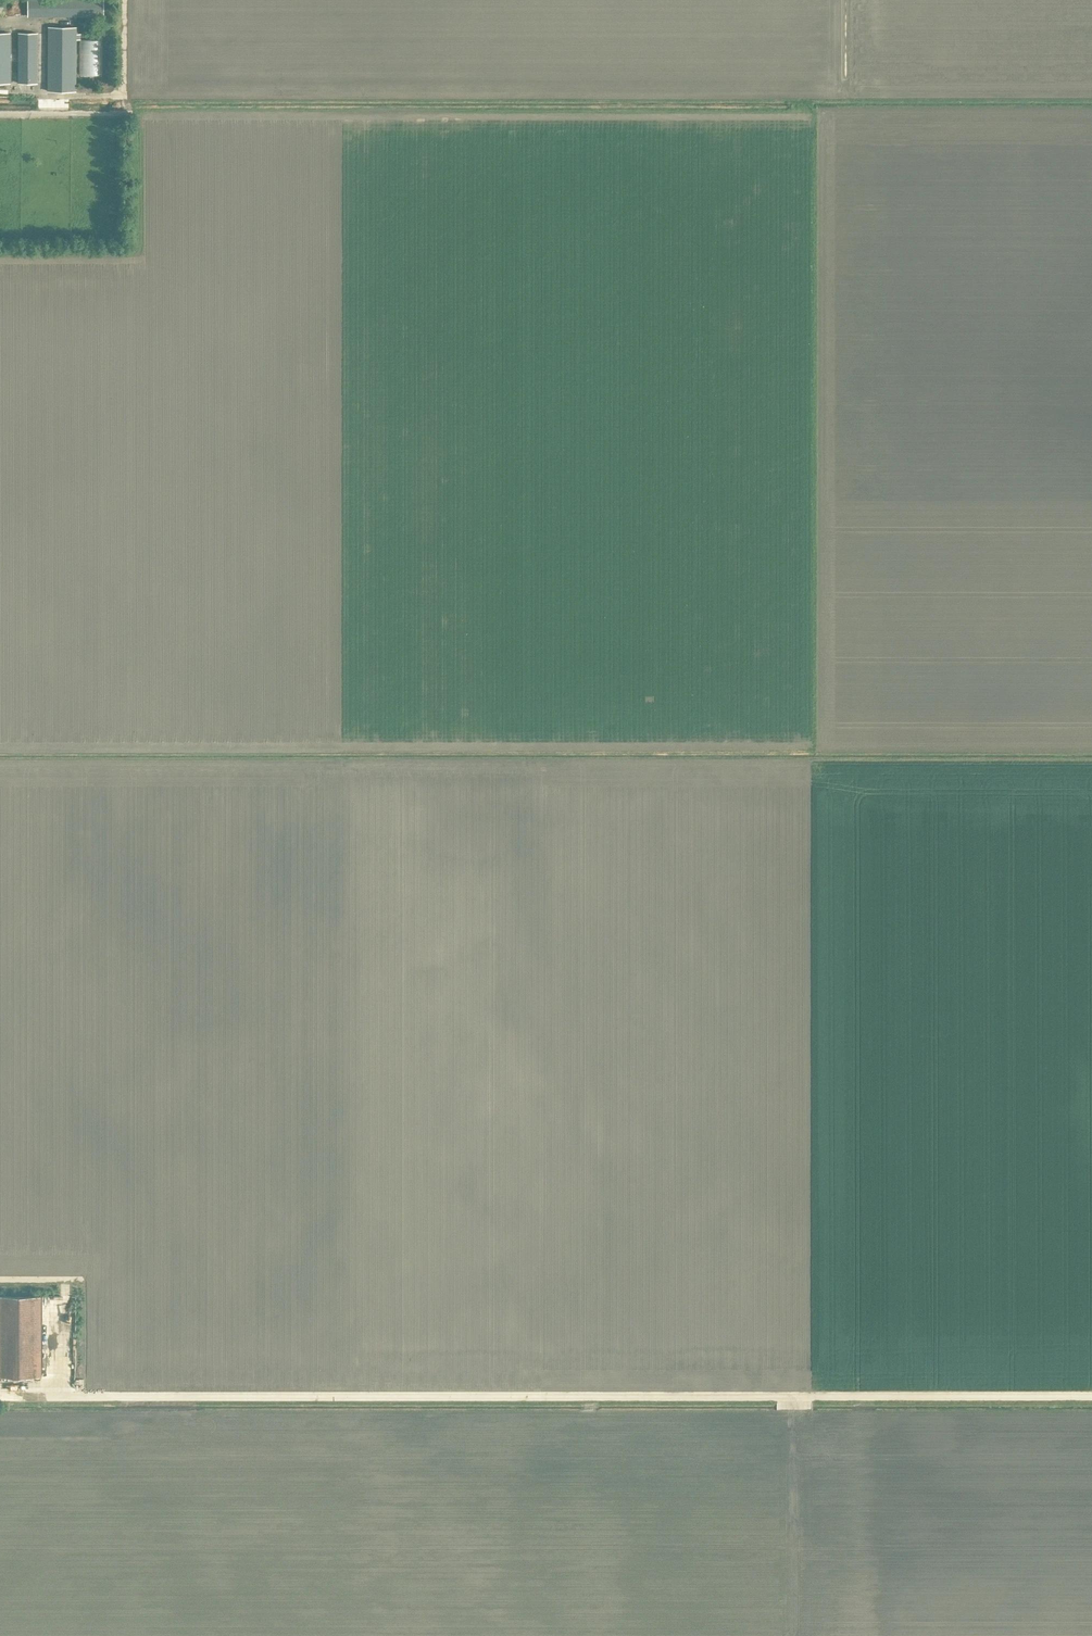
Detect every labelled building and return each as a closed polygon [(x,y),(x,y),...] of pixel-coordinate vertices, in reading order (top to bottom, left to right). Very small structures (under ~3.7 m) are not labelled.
[(103,0),(28,0),(28,16),(103,16),(103,0)] [(76,91),(76,27),(48,27),(48,91),(76,91)] [(10,33),(0,33),(0,83),(10,83),(10,33)] [(37,83),(37,33),(19,33),(18,83),(37,83)] [(101,70),(102,36),(87,36),(86,70),(101,70)] [(0,1297),(0,1374),(41,1374),(41,1297),(0,1297)]
